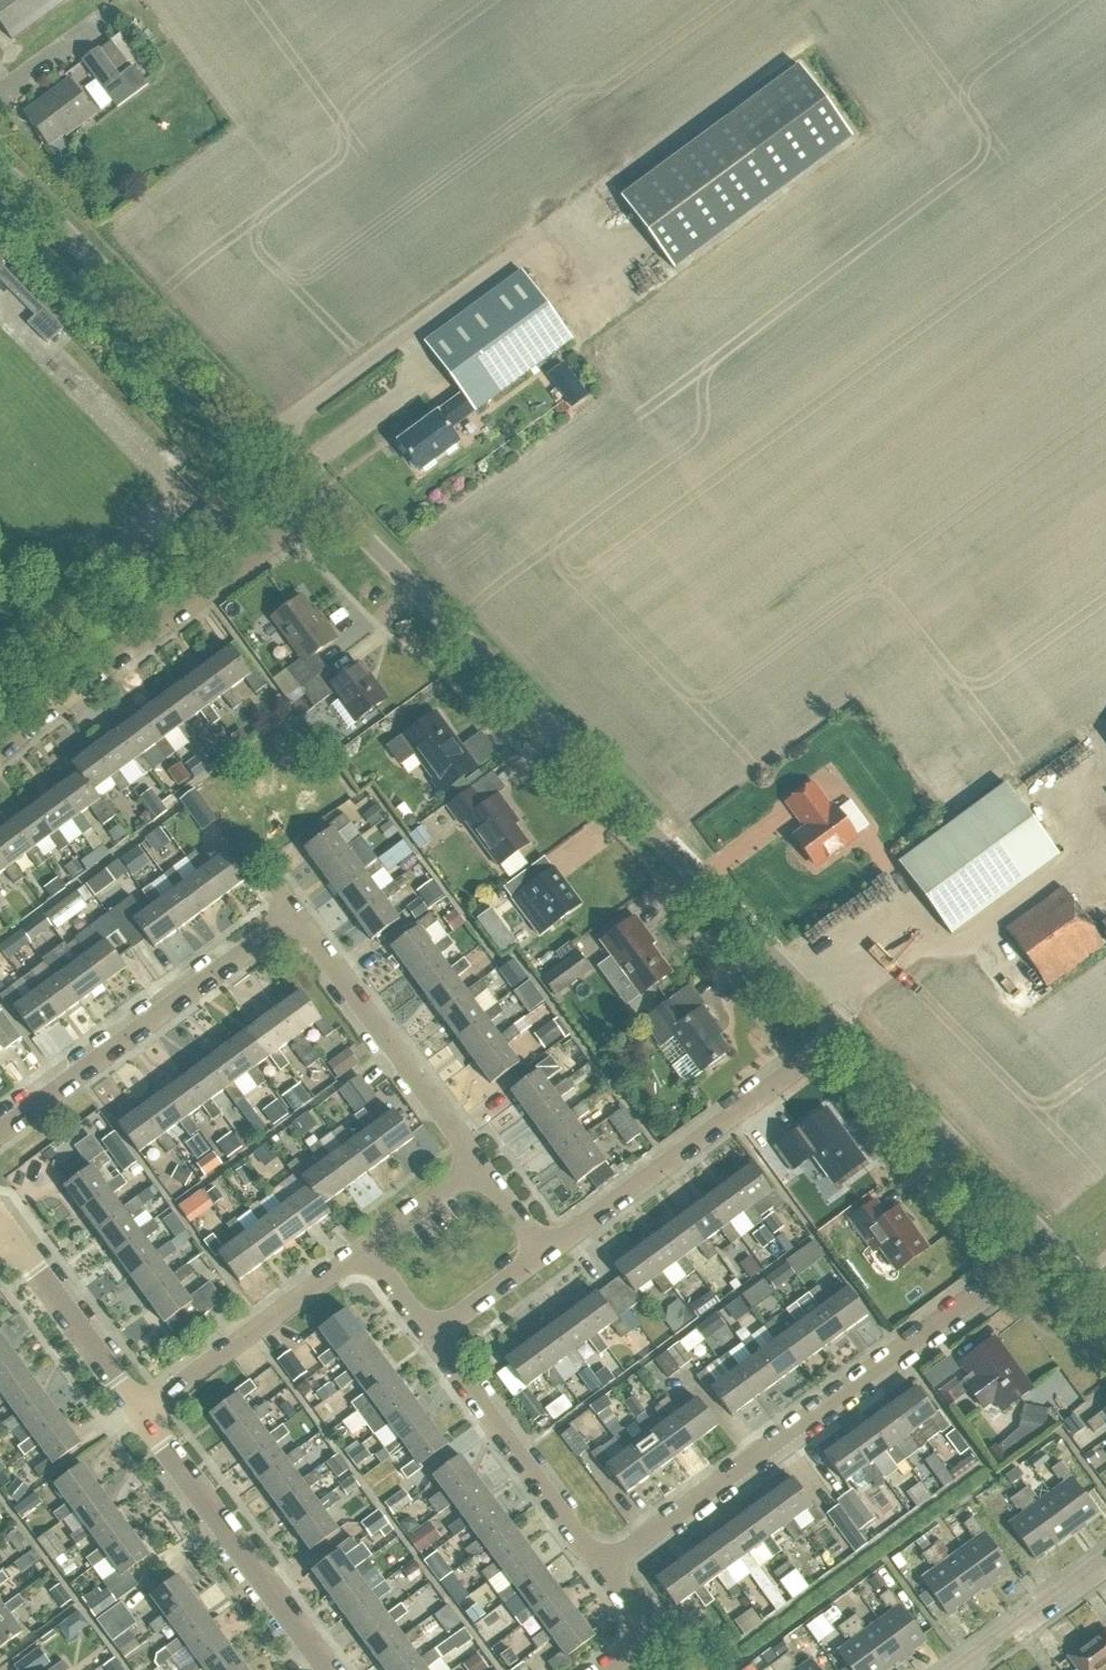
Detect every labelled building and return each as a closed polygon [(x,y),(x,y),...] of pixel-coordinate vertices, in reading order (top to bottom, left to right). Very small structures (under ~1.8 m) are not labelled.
[(12,41),(68,0),(0,0),(0,25),(12,41)] [(120,78),(99,48),(81,61),(103,91),(120,78)] [(621,198),(673,270),(852,138),(799,66),(621,198)] [(49,145),(63,134),(66,137),(95,115),(69,80),(25,112),(49,145)] [(35,316),(27,323),(48,344),(64,329),(3,267),(5,264),(0,259),(0,280),(35,316)] [(459,444),(449,430),(571,341),(521,272),(424,343),(462,395),(398,442),(420,472),(459,444)] [(289,671),(301,688),(326,669),(316,656),(339,639),(324,619),(321,622),(303,598),(273,620),(303,661),(289,671)] [(233,689),(246,679),(257,694),(266,687),(255,671),(251,674),(231,647),(208,664),(228,692),(232,688),(233,689)] [(326,669),(301,688),(315,707),(336,691),(341,699),(329,708),(346,730),(358,721),(388,699),(376,683),(374,685),(358,663),(335,681),(326,669)] [(210,706),(224,696),(235,710),(244,704),(233,689),(232,688),(228,692),(208,664),(186,680),(206,708),(210,705),(210,706)] [(188,722),(201,712),(212,727),(221,720),(210,706),(210,705),(206,708),(186,680),(163,697),(183,725),(187,722),(188,722)] [(165,739),(179,729),(190,743),(199,737),(188,722),(187,722),(183,725),(163,697),(140,713),(161,741),(165,738),(165,739)] [(301,717),(311,710),(301,697),(292,704),(301,717)] [(143,755),(156,745),(167,760),(176,753),(165,739),(165,738),(161,741),(140,713),(118,730),(138,758),(142,755),(143,755)] [(444,791),(478,767),(464,748),(462,750),(435,714),(404,737),(416,753),(444,791)] [(120,772),(134,762),(144,777),(153,770),(143,755),(142,755),(138,758),(118,730),(95,747),(116,774),(120,771),(120,772)] [(231,737),(238,747),(248,740),(241,730),(231,737)] [(416,753),(404,737),(390,747),(401,763),(416,753)] [(94,791),(111,779),(122,793),(131,786),(120,772),(120,771),(116,774),(95,747),(72,764),(79,773),(93,792),(94,791)] [(181,763),(169,770),(178,786),(191,778),(181,763)] [(79,773),(57,789),(77,817),(83,812),(84,812),(90,807),(104,825),(117,815),(103,797),(100,799),(94,791),(93,792),(79,773)] [(831,806),(814,784),(789,802),(808,827),(796,836),(802,844),(801,849),(807,857),(812,858),(818,866),(858,834),(834,804),(831,806)] [(951,935),(1058,856),(1005,784),(897,863),(951,935)] [(57,789),(34,806),(54,833),(58,830),(59,831),(72,821),(83,835),(92,828),(82,814),(84,812),(83,812),(77,817),(57,789)] [(499,868),(530,845),(511,819),(515,817),(499,796),(485,806),(473,789),(448,807),(461,825),(465,822),(499,868)] [(157,820),(168,811),(151,790),(140,798),(157,820)] [(180,802),(202,831),(216,820),(195,791),(180,802)] [(404,824),(406,828),(411,829),(415,826),(416,821),(413,818),(404,805),(395,811),(404,823),(404,824)] [(36,847),(50,837),(61,852),(70,845),(59,831),(58,830),(54,833),(34,806),(11,823),(32,850),(36,847)] [(376,825),(384,818),(375,806),(367,813),(376,825)] [(331,832),(305,851),(322,874),(349,854),(346,850),(336,836),(351,825),(344,816),(328,828),(331,832)] [(390,838),(398,833),(390,822),(382,828),(390,838)] [(27,854),(38,869),(47,862),(36,847),(32,850),(11,823),(0,831),(0,854),(9,866),(13,863),(14,864),(27,854)] [(115,843),(127,835),(120,825),(108,833),(115,843)] [(419,850),(433,840),(422,826),(409,836),(419,850)] [(153,850),(167,839),(160,829),(145,839),(153,850)] [(349,854),(322,874),(339,897),(366,877),(363,873),(378,862),(362,839),(346,850),(349,854)] [(399,861),(412,852),(404,841),(391,851),(399,861)] [(104,847),(82,862),(89,871),(111,855),(104,847)] [(138,848),(120,861),(133,878),(151,865),(138,848)] [(197,852),(188,858),(199,873),(199,874),(203,871),(224,898),(247,881),(226,853),(208,866),(197,852)] [(5,871),(15,885),(25,879),(14,864),(13,863),(9,866),(0,854),(0,874),(5,871)] [(174,868),(165,875),(176,890),(181,887),(201,914),(224,898),(203,871),(199,874),(199,873),(188,858),(174,868)] [(531,869),(505,888),(522,911),(541,936),(554,926),(582,906),(554,869),(553,870),(545,859),(531,869)] [(106,870),(115,882),(127,873),(118,860),(106,870)] [(366,877),(339,897),(355,919),(382,900),(378,894),(369,881),(384,870),(378,862),(363,873),(366,877)] [(72,879),(83,871),(77,863),(66,872),(72,879)] [(95,897),(109,886),(115,882),(106,870),(100,874),(86,885),(95,897)] [(52,900),(65,889),(57,878),(43,889),(52,900)] [(382,900),(355,919),(372,943),(399,923),(385,904),(401,892),(394,883),(378,894),(382,900)] [(176,890),(163,900),(152,885),(143,892),(154,906),(154,907),(158,904),(178,931),(201,914),(181,887),(176,890)] [(85,904),(93,898),(84,886),(76,892),(82,900),(85,904)] [(1047,988),(1105,947),(1062,887),(1004,929),(1047,988)] [(431,889),(406,907),(415,920),(440,901),(431,889)] [(76,892),(44,915),(51,924),(82,900),(76,892)] [(154,907),(154,906),(145,913),(133,897),(109,914),(110,916),(121,931),(133,948),(147,937),(155,948),(178,931),(158,904),(154,907)] [(493,897),(469,915),(474,921),(487,912),(499,904),(493,897)] [(453,933),(465,924),(455,910),(443,919),(453,933)] [(391,949),(408,972),(436,952),(433,947),(424,933),(438,923),(431,914),(416,925),(419,929),(391,949)] [(77,940),(68,947),(78,961),(79,962),(83,959),(103,986),(126,969),(106,941),(121,931),(110,916),(77,940)] [(643,996),(673,974),(643,934),(647,931),(636,917),(603,941),(643,996)] [(34,921),(21,931),(30,943),(43,933),(34,921)] [(18,952),(29,944),(20,932),(9,940),(18,952)] [(448,936),(433,947),(436,952),(408,972),(424,994),(452,974),(449,970),(450,969),(441,956),(455,946),(448,936)] [(541,972),(553,963),(544,951),(532,960),(541,972)] [(577,951),(541,977),(555,997),(591,970),(577,951)] [(79,962),(78,961),(65,971),(54,957),(45,963),(56,978),(56,979),(60,975),(81,1003),(103,986),(83,959),(79,962)] [(464,959),(450,969),(449,970),(452,974),(424,994),(441,1016),(468,996),(465,992),(467,991),(458,979),(472,969),(464,959)] [(512,989),(528,977),(519,966),(503,978),(512,989)] [(56,979),(56,978),(42,988),(32,973),(22,980),(33,995),(34,995),(38,992),(58,1019),(81,1003),(60,975),(56,979)] [(481,981),(467,991),(465,992),(468,996),(441,1016),(457,1039),(484,1019),(481,1015),(483,1013),(474,1001),(488,991),(481,981)] [(537,992),(530,981),(522,987),(529,998),(537,992)] [(0,996),(0,997),(11,1012),(15,1010),(35,1036),(58,1019),(38,992),(34,995),(33,995),(24,1002),(13,987),(0,996)] [(300,991),(277,1009),(297,1036),(301,1033),(302,1034),(315,1024),(326,1038),(335,1032),(324,1016),(320,1018),(300,991)] [(672,1002),(646,1021),(663,1045),(673,1038),(686,1057),(673,1067),(687,1085),(730,1053),(713,1030),(717,1026),(704,1008),(686,1021),(672,1002)] [(497,1003),(483,1013),(481,1015),(484,1019),(457,1039),(473,1061),(501,1041),(498,1037),(499,1036),(490,1024),(505,1013),(497,1003)] [(297,1036),(277,1009),(254,1025),(275,1053),(279,1050),(293,1040),(296,1045),(292,1048),(308,1069),(321,1059),(302,1034),(301,1033),(297,1036)] [(2,1054),(22,1039),(1,1010),(1,1011),(0,1011),(0,1050),(2,1054)] [(552,1021),(533,1034),(544,1049),(563,1035),(552,1021)] [(290,1065),(279,1050),(275,1053),(254,1025),(232,1042),(252,1070),(256,1066),(257,1067),(270,1057),(281,1072),(290,1065)] [(507,1047),(521,1036),(514,1025),(499,1036),(498,1037),(501,1041),(473,1061),(490,1084),(519,1063),(507,1047)] [(267,1081),(257,1067),(256,1066),(252,1070),(232,1042),(209,1059),(229,1086),(234,1083),(234,1084),(248,1074),(258,1088),(267,1081)] [(619,1063),(623,1052),(612,1048),(609,1059),(619,1063)] [(358,1064),(349,1053),(327,1069),(336,1081),(358,1064)] [(511,1092),(528,1115),(555,1096),(552,1092),(542,1078),(557,1067),(550,1057),(534,1069),(537,1073),(511,1092)] [(245,1098),(234,1084),(234,1083),(229,1086),(209,1059),(186,1075),(207,1103),(211,1100),(225,1090),(236,1105),(245,1098)] [(222,1115),(211,1100),(207,1103),(186,1075),(164,1092),(184,1119),(188,1116),(189,1117),(202,1107),(213,1121),(222,1115)] [(376,1098),(359,1076),(338,1091),(355,1113),(376,1098)] [(567,1081),(552,1092),(555,1096),(528,1115),(544,1138),(572,1118),(569,1114),(559,1100),(574,1089),(567,1081)] [(299,1084),(283,1096),(294,1112),(311,1100),(299,1084)] [(200,1131),(189,1117),(188,1116),(184,1119),(164,1092),(141,1109),(162,1136),(166,1133),(180,1123),(190,1138),(200,1131)] [(245,1098),(236,1105),(245,1117),(254,1110),(245,1098)] [(584,1103),(569,1114),(572,1118),(544,1138),(560,1160),(588,1140),(585,1136),(576,1123),(590,1112),(584,1103)] [(273,1126),(289,1115),(281,1104),(265,1116),(273,1126)] [(608,1119),(626,1145),(641,1134),(623,1108),(608,1119)] [(177,1148),(166,1133),(162,1136),(141,1109),(118,1126),(139,1154),(157,1140),(168,1155),(177,1148)] [(415,1139),(394,1111),(375,1125),(364,1110),(355,1117),(366,1132),(367,1132),(371,1129),(392,1156),(415,1139)] [(827,1110),(789,1139),(778,1147),(796,1170),(815,1156),(834,1183),(865,1160),(827,1110)] [(307,1114),(292,1124),(300,1135),(315,1125),(307,1114)] [(592,1145),(607,1134),(600,1125),(585,1136),(588,1140),(560,1160),(577,1184),(587,1177),(596,1189),(614,1175),(605,1163),(592,1145)] [(367,1132),(366,1132),(353,1141),(342,1127),(333,1133),(344,1148),(344,1149),(348,1145),(369,1172),(392,1156),(371,1129),(367,1132)] [(92,1133),(75,1146),(89,1164),(105,1151),(92,1133)] [(137,1163),(114,1133),(101,1143),(123,1173),(137,1163)] [(201,1158),(210,1151),(198,1135),(189,1142),(201,1158)] [(227,1159),(242,1148),(234,1137),(219,1148),(227,1159)] [(260,1164),(275,1153),(267,1143),(252,1154),(260,1164)] [(344,1149),(344,1148),(330,1158),(319,1143),(310,1150),(321,1165),(322,1165),(326,1162),(347,1189),(369,1172),(348,1145),(344,1149)] [(205,1177),(222,1165),(213,1153),(196,1165),(205,1177)] [(66,1186),(64,1188),(81,1211),(108,1191),(105,1187),(106,1186),(113,1181),(104,1167),(110,1162),(104,1154),(88,1165),(83,1158),(59,1176),(66,1186)] [(322,1165),(321,1165),(308,1175),(297,1160),(288,1167),(299,1182),(303,1180),(309,1187),(309,1188),(310,1188),(324,1206),(347,1189),(326,1162),(322,1165)] [(243,1183),(256,1175),(249,1164),(235,1172),(243,1183)] [(749,1209),(753,1206),(767,1196),(778,1211),(787,1205),(775,1188),(771,1191),(752,1165),(729,1182),(749,1209)] [(186,1187),(192,1174),(182,1169),(175,1181),(186,1187)] [(129,1172),(123,1176),(128,1183),(135,1179),(129,1172)] [(122,1209),(112,1195),(127,1185),(120,1176),(113,1181),(106,1186),(105,1187),(108,1191),(81,1211),(97,1233),(125,1213),(122,1209)] [(726,1225),(730,1222),(745,1212),(756,1228),(764,1222),(753,1206),(749,1209),(729,1182),(706,1198),(726,1225)] [(331,1215),(324,1206),(310,1188),(309,1188),(309,1187),(291,1200),(281,1186),(272,1192),(282,1207),(283,1207),(287,1204),(308,1232),(331,1215)] [(214,1205),(223,1199),(215,1188),(206,1194),(214,1205)] [(139,1231),(129,1218),(143,1207),(137,1198),(122,1209),(125,1213),(97,1233),(114,1255),(142,1236),(138,1231),(139,1231)] [(704,1241),(708,1238),(722,1228),(733,1244),(742,1238),(730,1222),(726,1225),(706,1198),(684,1214),(704,1241)] [(900,1272),(930,1249),(900,1208),(888,1217),(877,1201),(852,1220),(875,1252),(881,1247),(900,1272)] [(283,1207),(282,1207),(269,1217),(258,1202),(249,1209),(260,1223),(260,1224),(264,1221),(285,1248),(308,1232),(287,1204),(283,1207)] [(686,1254),(699,1245),(710,1260),(719,1254),(708,1238),(704,1241),(684,1214),(662,1230),(681,1258),(686,1254)] [(783,1230),(772,1216),(763,1223),(773,1237),(783,1230)] [(260,1224),(260,1223),(246,1233),(235,1219),(226,1225),(237,1240),(242,1237),(262,1265),(285,1248),(264,1221),(260,1224)] [(156,1253),(146,1240),(160,1229),(153,1220),(139,1231),(138,1231),(142,1236),(114,1255),(130,1278),(158,1258),(155,1254),(156,1253)] [(774,1243),(764,1229),(752,1238),(763,1252),(774,1243)] [(697,1270),(686,1254),(681,1258),(662,1230),(639,1246),(659,1274),(663,1271),(676,1261),(688,1277),(697,1270)] [(237,1240),(223,1250),(213,1235),(204,1242),(215,1257),(219,1255),(239,1281),(262,1265),(242,1237),(237,1240)] [(172,1276),(162,1262),(177,1251),(170,1243),(156,1253),(155,1254),(158,1258),(130,1278),(147,1300),(175,1280),(172,1276)] [(659,1274),(639,1246),(616,1263),(623,1274),(611,1283),(630,1309),(642,1300),(636,1291),(654,1277),(666,1293),(674,1287),(663,1271),(659,1274)] [(785,1261),(795,1275),(807,1267),(797,1253),(785,1261)] [(750,1280),(762,1271),(754,1262),(743,1270),(750,1280)] [(175,1336),(224,1301),(210,1282),(189,1298),(179,1285),(193,1274),(187,1265),(172,1276),(175,1280),(147,1300),(163,1323),(165,1322),(175,1336)] [(774,1290),(782,1284),(774,1272),(766,1278),(774,1290)] [(729,1284),(734,1291),(741,1287),(735,1279),(729,1284)] [(630,1309),(611,1283),(598,1293),(596,1291),(573,1308),(594,1336),(598,1333),(612,1323),(622,1338),(631,1332),(620,1316),(630,1309)] [(810,1294),(821,1308),(825,1305),(846,1334),(869,1317),(848,1288),(831,1301),(820,1287),(810,1294)] [(742,1295),(751,1308),(759,1302),(749,1289),(742,1295)] [(708,1311),(718,1303),(710,1292),(700,1300),(708,1311)] [(678,1332),(696,1318),(680,1297),(662,1311),(678,1332)] [(733,1319),(747,1309),(739,1298),(725,1308),(733,1319)] [(825,1305),(821,1308),(808,1318),(797,1304),(788,1310),(798,1325),(803,1322),(823,1350),(846,1334),(825,1305)] [(333,1349),(318,1359),(325,1368),(339,1357),(336,1353),(364,1332),(347,1308),(319,1329),(333,1349)] [(594,1336),(573,1308),(551,1324),(571,1352),(576,1349),(589,1340),(600,1354),(609,1348),(598,1333),(594,1336)] [(707,1339),(719,1329),(710,1317),(697,1327),(707,1339)] [(803,1322),(798,1325),(785,1335),(774,1320),(766,1327),(776,1341),(780,1338),(800,1366),(823,1350),(803,1322)] [(553,1366),(567,1356),(578,1371),(587,1364),(576,1349),(571,1352),(551,1324),(528,1341),(549,1369),(553,1366)] [(349,1370),(335,1381),(342,1390),(356,1380),(352,1375),(381,1354),(364,1332),(336,1353),(339,1357),(349,1370)] [(0,1334),(0,1363),(14,1352),(0,1334)] [(800,1366),(780,1338),(776,1341),(762,1351),(752,1337),(743,1344),(753,1358),(758,1355),(778,1383),(800,1366)] [(681,1369),(691,1361),(689,1359),(697,1353),(687,1338),(678,1344),(668,1351),(681,1369)] [(962,1364),(971,1376),(964,1381),(970,1390),(983,1408),(995,1399),(1003,1410),(1002,1411),(1003,1412),(1033,1389),(1000,1344),(998,1346),(994,1340),(976,1354),(962,1364)] [(549,1369),(528,1341),(505,1358),(526,1386),(544,1373),(555,1388),(564,1381),(553,1366),(549,1369)] [(291,1351),(278,1360),(293,1382),(306,1372),(291,1351)] [(30,1375),(14,1352),(0,1363),(0,1404),(6,1399),(3,1395),(30,1375)] [(680,1369),(667,1352),(655,1360),(668,1378),(680,1369)] [(758,1355),(753,1358),(739,1368),(729,1353),(719,1360),(731,1374),(735,1371),(755,1399),(778,1383),(758,1355)] [(365,1393),(351,1404),(358,1413),(372,1403),(369,1398),(397,1377),(381,1354),(352,1375),(356,1380),(365,1393)] [(951,1355),(924,1372),(932,1386),(960,1368),(951,1355)] [(755,1399),(735,1371),(731,1374),(719,1360),(707,1369),(698,1376),(709,1392),(713,1389),(732,1416),(755,1399)] [(276,1394),(288,1385),(272,1363),(260,1372),(276,1394)] [(603,1389),(615,1379),(606,1367),(594,1376),(601,1386),(603,1389)] [(591,1393),(601,1386),(594,1376),(588,1368),(578,1375),(591,1393)] [(47,1397),(30,1375),(3,1395),(6,1399),(16,1413),(1,1424),(7,1432),(22,1421),(19,1418),(47,1397)] [(953,1375),(933,1390),(945,1407),(954,1401),(947,1392),(959,1383),(953,1375)] [(372,1403),(358,1413),(374,1435),(388,1425),(385,1421),(414,1400),(397,1377),(369,1398),(372,1403)] [(238,1394),(210,1415),(227,1438),(255,1417),(253,1414),(243,1400),(257,1390),(250,1381),(236,1391),(238,1394)] [(323,1403),(336,1393),(329,1383),(316,1393),(323,1403)] [(916,1388),(893,1405),(914,1433),(917,1429),(927,1443),(941,1433),(942,1434),(951,1428),(940,1412),(936,1415),(916,1388)] [(514,1397),(531,1419),(542,1411),(525,1389),(514,1397)] [(565,1394),(546,1407),(553,1418),(573,1406),(565,1394)] [(63,1420),(47,1397),(19,1418),(22,1421),(32,1435),(17,1446),(23,1455),(38,1443),(36,1440),(63,1420)] [(660,1404),(670,1419),(674,1416),(694,1443),(718,1426),(698,1398),(679,1412),(668,1398),(660,1404)] [(398,1438),(384,1449),(391,1458),(405,1448),(401,1443),(430,1422),(414,1400),(385,1421),(388,1425),(398,1438)] [(288,1402),(281,1407),(289,1418),(296,1413),(288,1402)] [(604,1402),(590,1411),(597,1420),(610,1411),(604,1402)] [(255,1417),(227,1438),(243,1460),(272,1440),(269,1436),(259,1422),(273,1412),(267,1403),(253,1414),(255,1417)] [(629,1410),(636,1419),(646,1412),(639,1403),(629,1410)] [(893,1405),(871,1421),(891,1449),(895,1446),(909,1436),(920,1451),(929,1444),(927,1443),(917,1429),(914,1433),(893,1405)] [(1086,1424),(1094,1433),(1104,1426),(1102,1423),(1105,1420),(1105,1409),(1086,1424)] [(674,1416),(670,1419),(657,1428),(647,1414),(637,1421),(647,1435),(652,1432),(672,1460),(694,1443),(674,1416)] [(1047,1419),(1022,1414),(1019,1429),(1019,1431),(1038,1435),(1043,1436),(1047,1419)] [(1074,1436),(1084,1428),(1073,1414),(1063,1422),(1074,1436)] [(80,1443),(63,1420),(36,1440),(38,1443),(49,1458),(34,1469),(40,1477),(56,1465),(54,1462),(80,1443)] [(672,1460),(652,1432),(647,1435),(637,1421),(622,1432),(618,1425),(610,1431),(615,1437),(625,1452),(629,1449),(649,1476),(672,1460)] [(871,1421),(849,1437),(869,1465),(873,1463),(886,1453),(897,1467),(905,1461),(906,1460),(895,1446),(891,1449),(871,1421)] [(415,1461),(401,1471),(407,1480),(423,1469),(420,1465),(447,1445),(430,1422),(401,1443),(405,1448),(415,1461)] [(338,1443),(349,1436),(341,1424),(330,1432),(338,1443)] [(272,1440),(243,1460),(260,1483),(288,1462),(286,1459),(275,1445),(289,1434),(283,1426),(269,1436),(272,1440)] [(574,1428),(563,1437),(578,1457),(589,1449),(574,1428)] [(953,1429),(944,1436),(950,1443),(958,1437),(953,1429)] [(1019,1431),(1019,1429),(998,1447),(1010,1461),(1038,1435),(1019,1431)] [(825,1454),(825,1455),(845,1482),(849,1480),(858,1493),(873,1482),(874,1484),(884,1477),(873,1463),(869,1465),(849,1437),(825,1454)] [(998,1466),(1007,1459),(996,1445),(987,1452),(998,1466)] [(333,1446),(321,1455),(327,1463),(339,1454),(333,1446)] [(356,1466),(366,1459),(358,1447),(347,1455),(356,1466)] [(629,1449),(625,1452),(611,1461),(601,1447),(592,1453),(603,1468),(606,1466),(625,1493),(649,1476),(629,1449)] [(288,1462),(260,1483),(276,1505),(305,1485),(302,1481),(292,1467),(306,1457),(300,1449),(286,1459),(288,1462)] [(1090,1465),(1098,1459),(1093,1451),(1084,1457),(1090,1465)] [(479,1475),(462,1452),(434,1474),(448,1492),(433,1502),(439,1510),(453,1500),(451,1496),(479,1475)] [(1036,1471),(1049,1461),(1042,1452),(1029,1462),(1036,1471)] [(339,1454),(327,1463),(332,1469),(344,1461),(339,1454)] [(924,1461),(943,1487),(953,1480),(934,1454),(924,1461)] [(956,1479),(968,1470),(958,1457),(946,1466),(956,1479)] [(905,1461),(897,1467),(903,1476),(911,1470),(905,1461)] [(59,1521),(74,1510),(72,1507),(99,1487),(82,1463),(54,1484),(68,1502),(53,1513),(59,1521)] [(1064,1484),(1050,1494),(1076,1529),(1098,1513),(1060,1463),(1050,1470),(1058,1480),(1060,1478),(1064,1484)] [(305,1485),(276,1505),(293,1528),(321,1507),(319,1504),(308,1490),(322,1480),(316,1471),(302,1481),(305,1485)] [(495,1498),(479,1475),(451,1496),(453,1500),(464,1514),(450,1525),(456,1533),(470,1523),(467,1518),(495,1498)] [(347,1497),(360,1487),(352,1477),(339,1486),(347,1497)] [(818,1525),(827,1518),(816,1503),(812,1505),(792,1478),(769,1495),(790,1523),(794,1520),(807,1510),(818,1525)] [(13,1484),(6,1493),(17,1502),(24,1493),(13,1484)] [(43,1485),(35,1491),(40,1498),(48,1492),(43,1485)] [(116,1509),(99,1487),(72,1507),(74,1510),(84,1524),(69,1535),(76,1544),(91,1533),(88,1530),(116,1509)] [(1076,1529),(1050,1494),(1036,1504),(1033,1499),(1035,1497),(1028,1487),(1018,1494),(1056,1544),(1076,1529)] [(404,1489),(386,1502),(394,1513),(412,1500),(404,1489)] [(836,1501),(859,1531),(874,1519),(852,1489),(836,1501)] [(321,1507),(293,1528),(310,1551),(338,1530),(325,1512),(339,1502),(333,1494),(319,1504),(321,1507)] [(1056,1544),(1018,1494),(1009,1500),(1017,1511),(1019,1509),(1023,1514),(1009,1525),(1034,1560),(1056,1544)] [(805,1535),(794,1520),(790,1523),(769,1495),(747,1512),(767,1539),(771,1537),(785,1527),(795,1541),(805,1535)] [(512,1521),(495,1498),(467,1518),(470,1523),(481,1537),(466,1548),(472,1556),(487,1545),(484,1541),(512,1521)] [(838,1506),(826,1515),(841,1535),(853,1527),(838,1506)] [(105,1552),(132,1532),(116,1509),(88,1530),(91,1533),(100,1546),(85,1557),(92,1566),(107,1555),(105,1552)] [(378,1509),(360,1522),(370,1535),(388,1522),(378,1509)] [(782,1552),(771,1537),(767,1539),(747,1512),(725,1528),(745,1556),(749,1553),(762,1543),(773,1558),(782,1552)] [(964,1548),(963,1549),(988,1584),(1010,1569),(1009,1568),(999,1554),(973,1518),(963,1525),(952,1533),(964,1548)] [(407,1519),(401,1523),(408,1534),(419,1527),(414,1520),(407,1519)] [(528,1543),(512,1521),(484,1541),(487,1545),(497,1559),(482,1570),(489,1580),(504,1569),(501,1565),(528,1543)] [(0,1538),(0,1543),(2,1545),(6,1545),(10,1542),(19,1553),(29,1545),(16,1528),(6,1536),(5,1535),(0,1538)] [(725,1528),(702,1545),(722,1572),(726,1569),(740,1559),(771,1603),(780,1596),(749,1553),(745,1556),(725,1528)] [(50,1530),(36,1540),(53,1562),(64,1554),(66,1552),(50,1530)] [(409,1538),(420,1552),(431,1544),(421,1530),(409,1538)] [(122,1575),(149,1555),(132,1532),(105,1552),(107,1555),(118,1570),(103,1581),(109,1589),(124,1578),(122,1575)] [(353,1568),(344,1555),(359,1545),(352,1535),(336,1546),(339,1550),(312,1570),(329,1593),(357,1573),(353,1568)] [(988,1584),(963,1549),(949,1559),(945,1554),(948,1552),(940,1542),(931,1549),(968,1599),(988,1584)] [(545,1566),(528,1543),(501,1565),(504,1569),(514,1582),(499,1593),(506,1602),(520,1591),(517,1587),(545,1566)] [(737,1584),(726,1569),(722,1572),(702,1545),(680,1561),(700,1589),(704,1586),(717,1576),(728,1591),(737,1584)] [(968,1599),(931,1549),(922,1556),(929,1566),(932,1564),(935,1569),(921,1580),(946,1615),(968,1599)] [(33,1550),(25,1556),(33,1566),(41,1561),(33,1550)] [(64,1554),(53,1562),(64,1576),(75,1568),(69,1560),(64,1554)] [(892,1559),(899,1569),(906,1564),(899,1554),(892,1559)] [(806,1563),(819,1580),(830,1572),(818,1555),(806,1563)] [(373,1595),(370,1591),(360,1577),(375,1566),(368,1557),(353,1568),(357,1573),(329,1593),(345,1615),(373,1595)] [(715,1601),(704,1586),(700,1589),(680,1561),(656,1578),(676,1606),(694,1593),(705,1608),(715,1601)] [(415,1581),(424,1574),(416,1562),(406,1568),(415,1581)] [(434,1572),(441,1581),(453,1573),(446,1563),(434,1572)] [(561,1589),(545,1566),(517,1587),(520,1591),(530,1605),(515,1615),(522,1624),(537,1614),(533,1609),(561,1589)] [(779,1582),(792,1600),(808,1589),(794,1571),(779,1582)] [(168,1618),(195,1598),(178,1575),(151,1595),(165,1614),(150,1625),(156,1634),(171,1623),(168,1618)] [(868,1580),(876,1591),(883,1586),(875,1575),(868,1580)] [(450,1594),(461,1587),(453,1576),(443,1584),(450,1594)] [(389,1618),(386,1613),(377,1600),(392,1589),(385,1580),(370,1591),(373,1595),(345,1615),(362,1638),(389,1618)] [(58,1584),(50,1591),(62,1606),(70,1600),(58,1584)] [(95,1618),(116,1602),(106,1589),(85,1604),(95,1618)] [(578,1611),(561,1589),(533,1609),(537,1614),(546,1627),(532,1638),(538,1647),(553,1636),(550,1632),(578,1611)] [(893,1611),(879,1622),(905,1657),(926,1641),(889,1590),(879,1598),(886,1608),(889,1606),(893,1611)] [(919,1597),(927,1608),(934,1603),(926,1592),(919,1597)] [(24,1603),(18,1595),(2,1607),(3,1609),(0,1611),(0,1648),(21,1632),(8,1615),(24,1603)] [(211,1621),(195,1598),(168,1618),(171,1623),(181,1637),(157,1654),(155,1662),(158,1666),(187,1645),(184,1641),(211,1621)] [(138,1622),(122,1600),(97,1619),(119,1650),(136,1638),(129,1629),(138,1622)] [(406,1640),(403,1636),(393,1622),(408,1611),(401,1602),(386,1613),(389,1618),(362,1638),(378,1660),(406,1640)] [(451,1603),(436,1614),(448,1632),(463,1621),(451,1603)] [(474,1624),(486,1615),(477,1604),(465,1613),(474,1624)] [(830,1626),(840,1618),(833,1609),(823,1616),(830,1626)] [(83,1629),(89,1625),(79,1611),(73,1616),(83,1629)] [(578,1611),(550,1632),(553,1636),(563,1650),(548,1661),(554,1669),(556,1669),(570,1659),(567,1655),(595,1635),(578,1611)] [(818,1643),(833,1632),(821,1615),(806,1627),(818,1643)] [(879,1622),(865,1632),(861,1627),(863,1625),(856,1615),(847,1621),(883,1669),(886,1669),(905,1657),(879,1622)] [(211,1621),(184,1641),(187,1645),(197,1659),(183,1669),(201,1669),(204,1668),(200,1663),(228,1643),(211,1621)] [(710,1638),(697,1621),(686,1629),(699,1647),(710,1638)] [(847,1621),(838,1628),(845,1638),(848,1636),(851,1642),(837,1652),(850,1669),(883,1669),(847,1621)] [(419,1658),(409,1644),(424,1634),(417,1625),(403,1636),(406,1640),(378,1660),(385,1669),(412,1669),(423,1663),(419,1658)] [(449,1640),(457,1651),(472,1640),(464,1629),(449,1640)] [(1105,1631),(1088,1643),(1105,1668),(1105,1631)] [(42,1640),(45,1644),(55,1636),(52,1632),(42,1640)] [(780,1659),(790,1650),(783,1641),(772,1650),(780,1659)] [(228,1643),(200,1663),(204,1668),(206,1669),(238,1669),(244,1666),(228,1643)] [(1105,1668),(1088,1643),(1070,1657),(1079,1669),(1103,1669),(1105,1668)] [(50,1663),(38,1647),(13,1666),(16,1669),(41,1669),(50,1663)] [(426,1667),(441,1657),(434,1647),(419,1658),(423,1663),(412,1669),(428,1669),(426,1667)] [(517,1665),(519,1657),(505,1653),(503,1661),(517,1665)] [(779,1660),(786,1669),(796,1669),(793,1665),(795,1663),(788,1653),(779,1660)] [(488,1668),(477,1654),(467,1662),(473,1669),(485,1669),(488,1668)] [(104,1666),(106,1669),(123,1669),(115,1658),(104,1666)] [(779,1660),(769,1667),(772,1669),(786,1669),(779,1660)] [(811,1660),(798,1669),(819,1669),(811,1660)] [(70,1669),(63,1661),(51,1669),(70,1669)]
